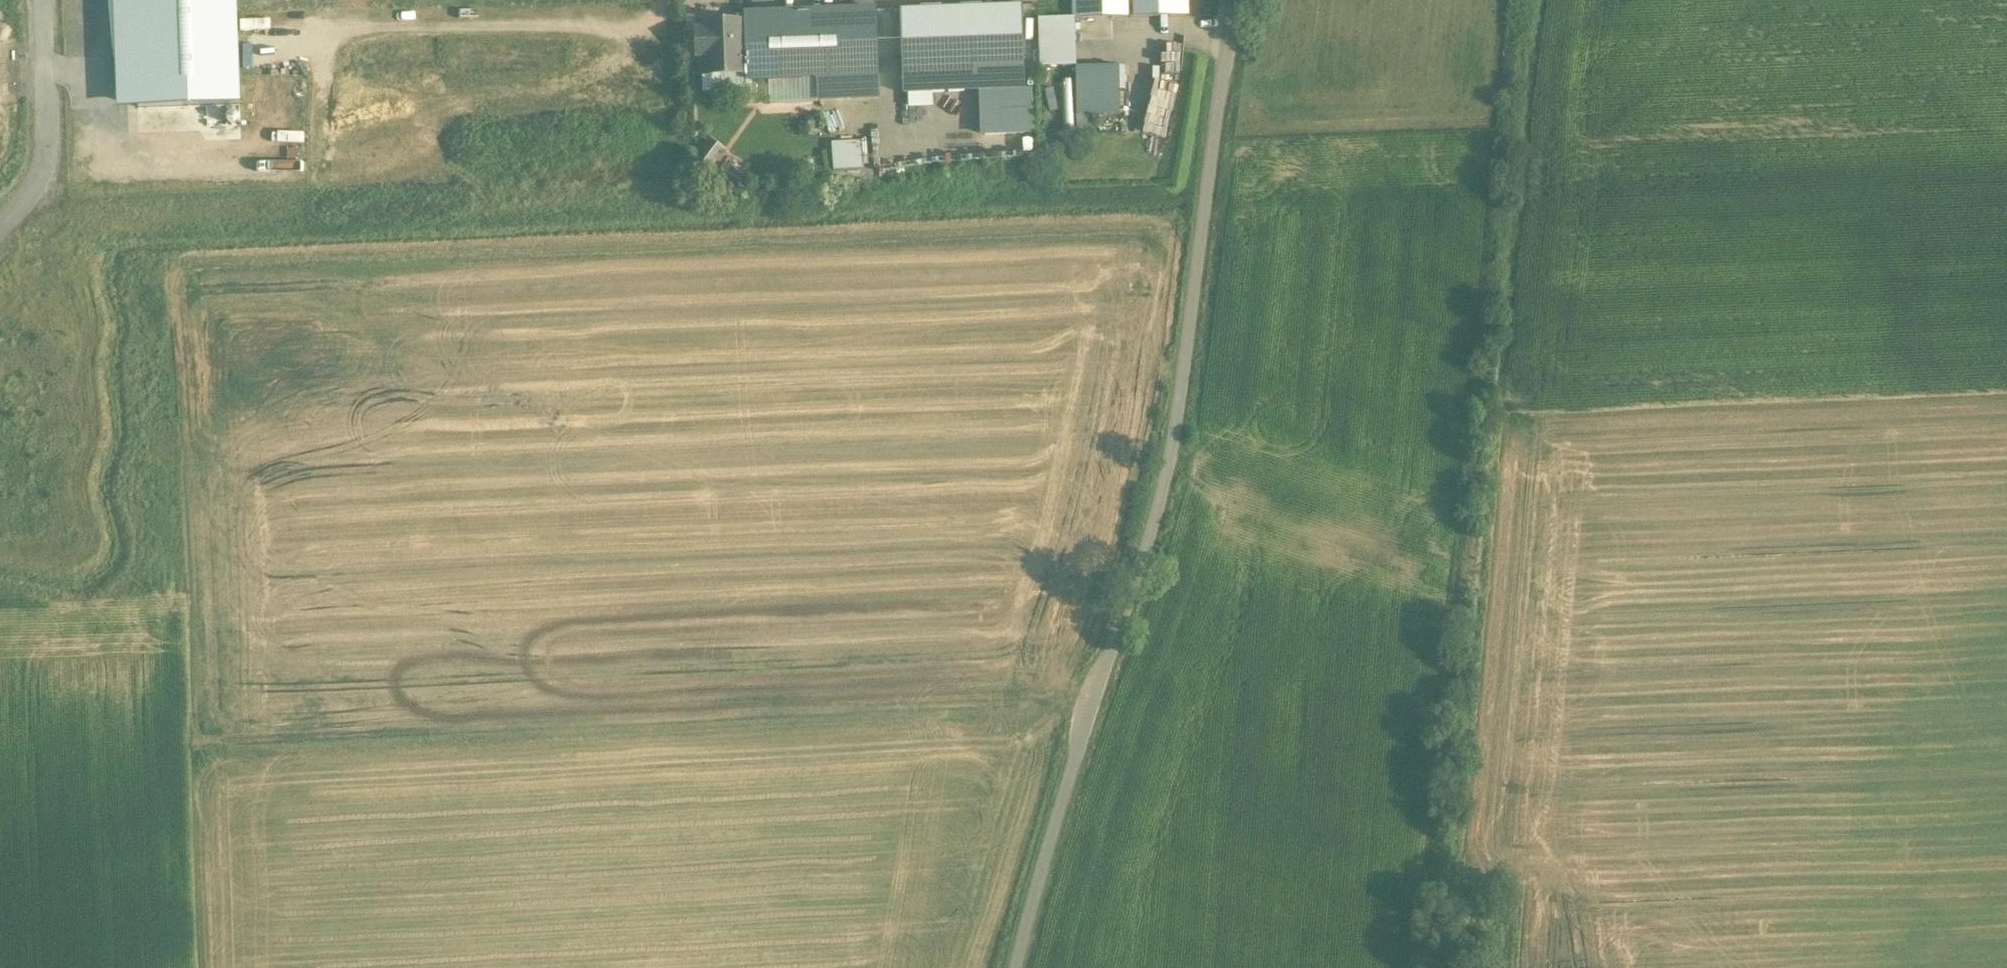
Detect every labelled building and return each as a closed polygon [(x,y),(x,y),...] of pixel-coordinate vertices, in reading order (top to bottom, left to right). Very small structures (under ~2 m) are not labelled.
[(117,109),(239,105),(236,0),(113,0),(117,109)] [(1073,20),(1185,17),(1185,0),(1073,0),(1073,20)] [(1020,6),(899,11),(902,95),(978,92),(1023,91),(1020,6)] [(745,82),(816,79),(817,102),(878,100),(875,11),(742,16),(743,23),(745,75),(745,82)] [(1037,20),(1039,67),(1073,66),(1072,19),(1037,20)] [(743,23),(699,25),(699,33),(694,33),(695,57),(700,57),(701,76),(745,75),(743,23)] [(1117,67),(1075,68),(1076,117),(1118,116),(1117,67)] [(1023,91),(978,92),(980,137),(1033,135),(1031,90),(1023,91)] [(864,169),(863,132),(844,133),(844,141),(834,142),(835,170),(864,169)]
